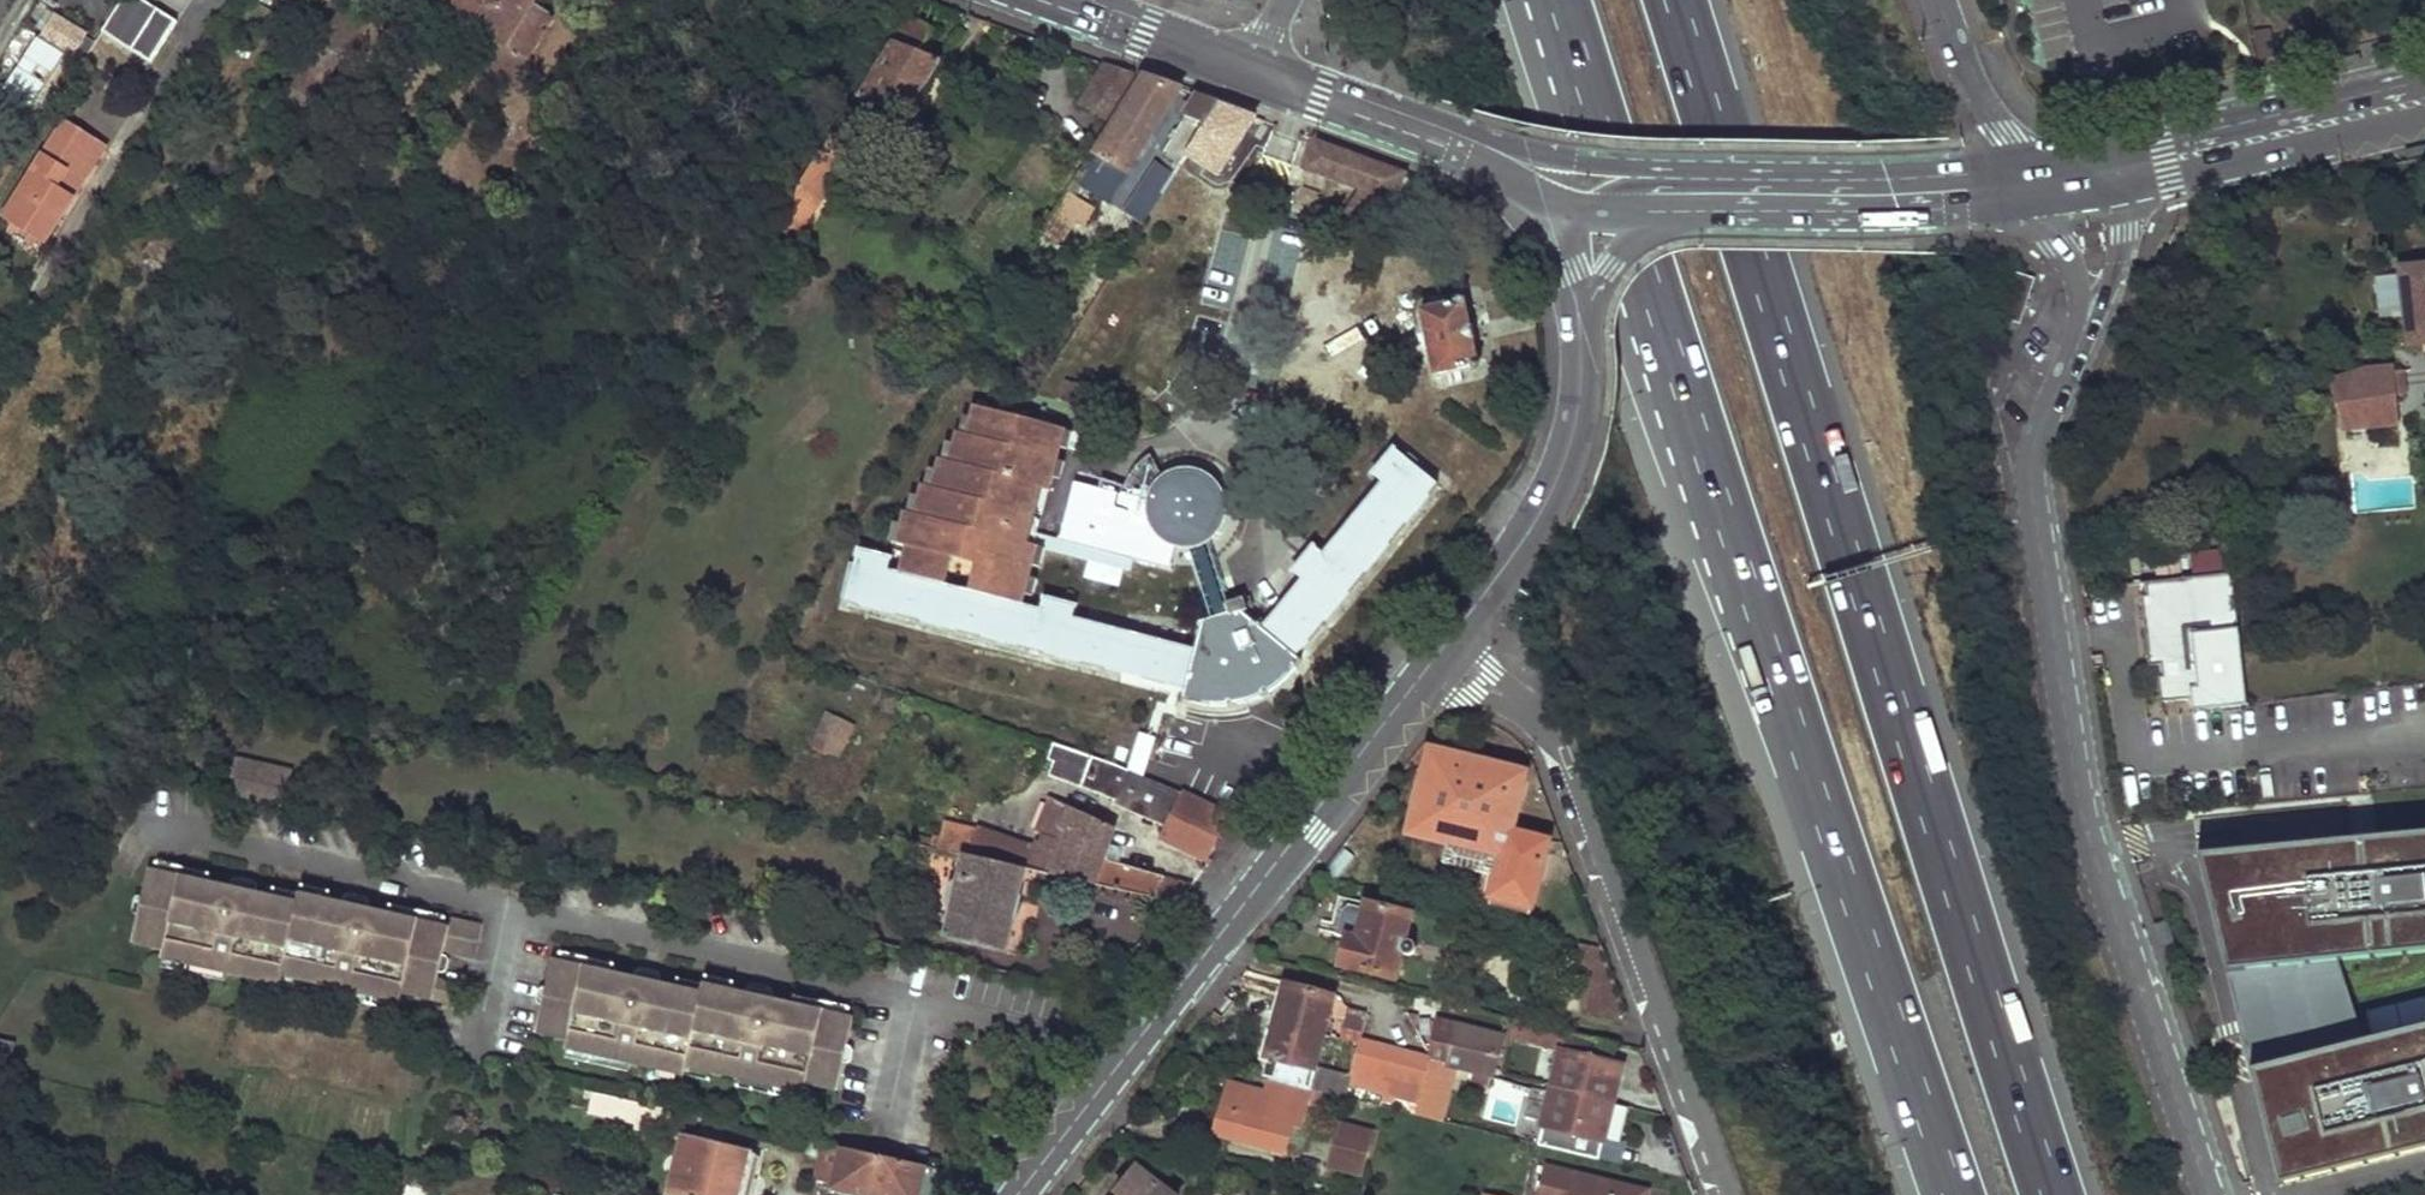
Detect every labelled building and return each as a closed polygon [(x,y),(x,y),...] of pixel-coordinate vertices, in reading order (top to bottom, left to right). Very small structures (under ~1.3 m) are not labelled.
[(142,0),(121,0),(101,32),(150,62),(176,21),(142,0)] [(501,41),(484,68),(510,85),(551,20),(530,6),(534,0),(436,0),(501,41)] [(36,4),(23,25),(55,46),(69,24),(36,4)] [(856,96),(849,108),(869,121),(878,106),(907,116),(942,62),(919,54),(934,30),(907,15),(889,44),(893,46),(861,98),(856,96)] [(302,121),(360,30),(338,16),(280,107),(302,121)] [(2247,32),(2253,61),(2275,57),(2269,28),(2247,32)] [(1105,63),(1081,102),(1112,122),(1141,77),(1105,63)] [(1100,165),(1086,188),(1108,201),(1178,90),(1144,78),(1093,161),(1100,165)] [(119,90),(112,101),(128,111),(135,100),(119,90)] [(1198,96),(1160,157),(1177,167),(1184,157),(1219,104),(1198,96)] [(1219,104),(1184,157),(1218,177),(1256,118),(1219,104)] [(774,273),(869,121),(849,108),(754,261),(774,273)] [(65,122),(5,218),(46,243),(106,147),(65,122)] [(1312,138),(1302,169),(1361,191),(1344,216),(1371,233),(1408,173),(1312,138)] [(1141,223),(1173,175),(1156,164),(1125,213),(1141,223)] [(1066,193),(1036,242),(1053,253),(1074,220),(1084,226),(1091,214),(1090,209),(1066,193)] [(1129,241),(1139,224),(1120,213),(1109,230),(1129,241)] [(2395,270),(2403,344),(2424,342),(2424,266),(2395,270)] [(1421,311),(1435,376),(1478,367),(1473,342),(1474,342),(1471,327),(1469,327),(1464,302),(1421,311)] [(2358,371),(2323,383),(2335,431),(2393,427),(2390,397),(2401,395),(2401,367),(2358,371)] [(1220,530),(1222,524),(1224,519),(1225,513),(1225,507),(1225,501),(1223,496),(1221,490),(1218,485),(1214,481),(1210,477),(1205,474),(1199,471),(1194,470),(1188,469),(1182,470),(1175,471),(1168,474),(1163,477),(1151,453),(1142,459),(1138,464),(1132,472),(1130,476),(1125,485),(1102,479),(1099,490),(1075,483),(1061,539),(1097,549),(1094,563),(1131,572),(1134,558),(1170,567),(1175,547),(1179,549),(1184,549),(1189,549),(1192,549),(1216,621),(1203,625),(1197,651),(1073,620),(1077,606),(1044,598),(1041,611),(1023,606),(1038,547),(1026,544),(1029,533),(1041,488),(1050,491),(1066,429),(974,407),(966,436),(956,433),(949,462),(939,460),(931,489),(922,486),(914,515),(904,512),(896,545),(906,548),(899,576),(887,573),(891,559),(859,551),(845,602),(859,606),(860,600),(897,610),(895,615),(920,621),(921,616),(958,626),(956,631),(981,637),(982,632),(1019,641),(1018,647),(1044,654),(1045,648),(1081,657),(1080,663),(1105,669),(1106,664),(1142,673),(1141,679),(1166,685),(1167,680),(1186,685),(1182,701),(1189,703),(1196,705),(1203,706),(1210,707),(1217,707),(1225,707),(1232,707),(1238,706),(1245,704),(1251,702),(1257,700),(1263,697),(1268,694),(1274,691),(1278,687),(1282,684),(1285,681),(1288,678),(1293,673),(1297,667),(1302,662),(1290,652),(1303,637),(1308,642),(1324,622),(1319,617),(1343,588),(1349,593),(1365,573),(1359,569),(1383,540),(1388,544),(1405,525),(1399,520),(1423,491),(1429,495),(1437,485),(1394,449),(1373,475),(1383,483),(1324,555),(1314,546),(1292,572),(1303,580),(1262,629),(1242,613),(1247,611),(1243,599),(1239,600),(1235,588),(1225,591),(1229,604),(1225,605),(1205,543),(1212,539),(1216,535),(1220,530)] [(1060,541),(1029,533),(1026,544),(1038,547),(1094,563),(1097,549),(1061,539),(1060,541)] [(2226,570),(2139,580),(2140,594),(2134,594),(2143,667),(2155,665),(2157,677),(2152,678),(2155,703),(2186,699),(2187,710),(2242,704),(2226,570)] [(827,717),(815,744),(839,757),(852,729),(827,717)] [(1447,733),(1443,748),(1451,750),(1455,735),(1447,733)] [(1055,744),(1049,760),(1055,762),(1050,775),(1117,799),(1115,803),(1168,825),(1162,837),(1207,860),(1229,816),(1181,792),(1114,764),(1055,744)] [(1497,841),(1500,830),(1511,833),(1513,829),(1520,796),(1509,794),(1515,770),(1441,752),(1435,775),(1424,773),(1414,811),(1487,829),(1485,839),(1497,841)] [(235,760),(227,794),(285,808),(293,773),(235,760)] [(1072,807),(1051,798),(1036,832),(1047,838),(1059,843),(1072,807)] [(1163,880),(1164,877),(1118,863),(1121,853),(1118,847),(1108,844),(1113,827),(1072,807),(1059,843),(1047,838),(1043,846),(1036,843),(1035,848),(978,830),(977,832),(946,826),(942,842),(936,840),(934,849),(963,855),(1020,869),(1026,870),(1178,904),(1191,887),(1163,880)] [(1498,866),(1539,876),(1549,837),(1513,829),(1511,833),(1500,830),(1497,841),(1485,839),(1487,829),(1414,811),(1408,834),(1500,857),(1498,866)] [(2205,856),(2234,966),(2424,950),(2424,836),(2205,856)] [(1007,953),(1015,919),(1009,917),(1020,869),(963,855),(950,911),(956,912),(950,938),(950,940),(1007,953)] [(1531,909),(1539,876),(1498,866),(1490,899),(1531,909)] [(1020,869),(1009,917),(1015,919),(1017,919),(1021,899),(1019,899),(1026,870),(1020,869)] [(149,870),(133,943),(164,950),(162,959),(281,985),(282,977),(306,982),(400,1003),(402,994),(451,1005),(456,983),(439,979),(444,952),(475,959),(482,926),(452,919),(450,928),(444,926),(389,914),(368,909),(370,902),(367,898),(349,894),(344,896),(343,904),(301,894),(298,903),(272,897),(256,893),(258,887),(256,882),(236,878),(233,881),(231,888),(209,883),(155,871),(149,870)] [(1394,980),(1401,953),(1407,955),(1409,955),(1411,954),(1413,954),(1414,953),(1415,952),(1415,950),(1416,948),(1415,946),(1415,945),(1413,944),(1412,943),(1410,942),(1404,941),(1412,914),(1339,897),(1330,932),(1347,937),(1339,966),(1394,980)] [(950,911),(944,937),(950,938),(956,912),(950,911)] [(1608,970),(1600,950),(1580,945),(1582,964),(1608,970)] [(553,960),(537,1034),(568,1040),(565,1049),(684,1076),(686,1067),(804,1093),(806,1084),(837,1092),(853,1018),(848,1017),(790,1004),(772,1000),(773,993),(771,989),(752,985),(749,988),(747,994),(733,991),(704,985),(703,991),(702,994),(676,987),(660,984),(661,977),(659,973),(640,969),(636,972),(635,978),(613,973),(559,961),(553,960)] [(1608,970),(1582,964),(1589,1015),(1612,1020),(1625,1015),(1618,996),(1608,970)] [(1345,1098),(1348,1084),(1350,1080),(1313,1070),(1334,996),(1285,983),(1260,1076),(1268,1078),(1321,1092),(1345,1098)] [(1435,1021),(1428,1054),(1432,1061),(1445,1065),(1445,1066),(1492,1078),(1492,1075),(1502,1037),(1435,1021)] [(2249,1066),(2282,1185),(2424,1149),(2424,1026),(2249,1066)] [(1565,1034),(1551,1089),(1612,1104),(1622,1065),(1612,1063),(1616,1046),(1565,1034)] [(1359,1042),(1350,1080),(1348,1084),(1383,1093),(1394,1052),(1359,1042)] [(10,1068),(14,1046),(0,1043),(0,1066),(10,1068)] [(1392,1101),(1393,1095),(1419,1102),(1429,1061),(1394,1052),(1383,1093),(1381,1098),(1392,1101)] [(1445,1066),(1445,1065),(1432,1061),(1429,1061),(1419,1102),(1415,1115),(1439,1122),(1450,1080),(1443,1078),(1445,1066)] [(1318,1107),(1321,1092),(1268,1078),(1264,1092),(1230,1083),(1215,1135),(1284,1154),(1292,1126),(1299,1127),(1306,1104),(1318,1107)] [(1551,1089),(1542,1127),(1568,1134),(1567,1140),(1601,1148),(1603,1139),(1612,1104),(1551,1089)] [(631,1119),(634,1102),(585,1091),(581,1108),(631,1119)] [(1527,1102),(1518,1140),(1553,1150),(1556,1141),(1546,1139),(1547,1135),(1535,1131),(1542,1096),(1530,1094),(1528,1103),(1527,1102)] [(656,1107),(634,1102),(631,1119),(677,1129),(678,1125),(653,1118),(656,1107)] [(1628,1107),(1612,1104),(1603,1139),(1620,1140),(1628,1107)] [(1373,1135),(1338,1125),(1331,1151),(1366,1161),(1373,1135)] [(756,1155),(687,1139),(674,1194),(747,1194),(756,1155)] [(823,1148),(815,1180),(835,1185),(843,1152),(823,1148)] [(835,1187),(869,1194),(950,1194),(964,1176),(844,1149),(843,1152),(835,1185),(835,1187)] [(1366,1161),(1331,1151),(1327,1166),(1363,1175),(1366,1161)] [(1538,1194),(1648,1194),(1649,1191),(1546,1167),(1538,1194)] [(1116,1194),(1170,1194),(1136,1169),(1116,1194)]
